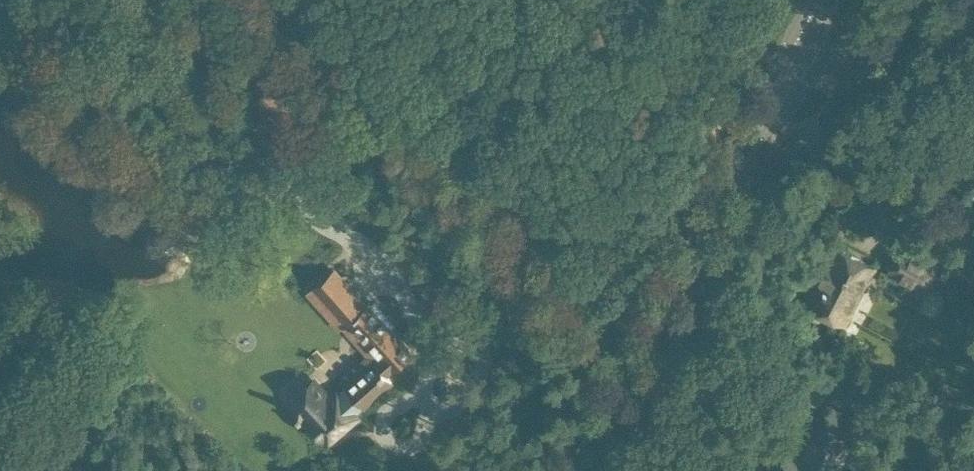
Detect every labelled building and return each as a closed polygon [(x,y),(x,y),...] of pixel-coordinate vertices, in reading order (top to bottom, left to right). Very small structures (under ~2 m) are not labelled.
[(808,304),(826,313),(843,322),(873,266),(837,247),(808,304)] [(366,314),(356,304),(338,320),(348,330),(366,314)] [(393,339),(393,356),(408,356),(408,339),(393,339)] [(314,380),(299,393),(295,397),(298,400),(292,405),(301,415),(306,411),(309,415),(307,417),(310,420),(323,435),(325,434),(329,439),(357,414),(334,389),(327,394),(314,380)] [(849,446),(840,441),(853,418),(826,404),(807,439),(807,440),(808,441),(808,442),(801,456),(789,450),(778,470),(835,470),(849,446)]
